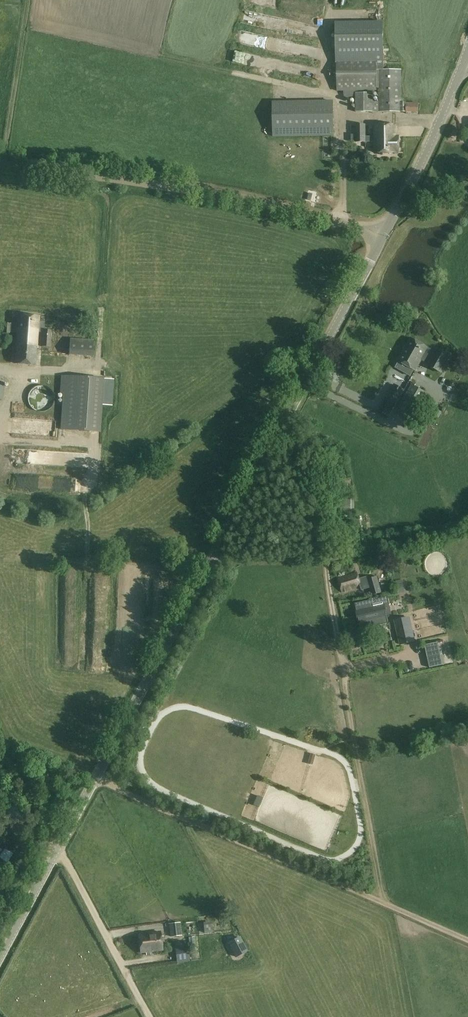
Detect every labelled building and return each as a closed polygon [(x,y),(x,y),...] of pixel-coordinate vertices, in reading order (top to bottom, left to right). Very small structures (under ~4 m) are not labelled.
[(337,91),(377,91),(377,88),(379,88),(379,112),(402,112),(402,70),(383,70),(383,22),(336,22),(337,91)] [(356,94),(356,112),(373,112),(373,95),(356,94)] [(333,102),(273,102),(273,137),(334,136),(333,102)] [(418,103),(406,103),(406,114),(419,114),(418,103)] [(375,125),(375,136),(366,136),(366,124),(357,125),(357,142),(375,142),(375,153),(400,153),(399,136),(396,136),(396,125),(375,125)] [(17,324),(4,323),(3,333),(10,334),(10,332),(17,333),(15,363),(35,365),(37,333),(42,333),(42,347),(51,347),(52,330),(44,330),(45,321),(38,321),(38,316),(18,315),(17,324)] [(423,359),(429,348),(411,338),(398,361),(400,362),(396,369),(410,376),(414,370),(416,371),(423,359)] [(69,356),(93,357),(94,340),(70,339),(69,356)] [(429,362),(428,365),(442,373),(450,357),(449,356),(449,354),(443,351),(442,352),(438,350),(436,352),(429,348),(423,359),(429,362)] [(62,375),(61,394),(63,394),(61,430),(101,432),(103,404),(113,405),(114,378),(104,378),(62,375)] [(395,385),(391,392),(400,397),(404,390),(395,385)] [(412,385),(397,411),(411,419),(421,402),(426,393),(412,385)] [(38,411),(40,411),(41,412),(42,412),(44,411),(46,411),(49,409),(50,408),(52,406),(53,404),(54,401),(54,399),(53,396),(53,395),(52,393),(50,391),(49,389),(47,388),(44,387),(42,387),(39,387),(37,388),(35,389),(33,390),(32,391),(30,393),(29,395),(29,398),(29,400),(29,403),(30,405),(32,407),(33,409),(35,410),(38,411)] [(400,397),(391,392),(386,401),(394,406),(400,397)] [(394,406),(386,401),(380,411),(389,416),(394,406)] [(34,465),(37,453),(27,450),(24,462),(34,465)] [(42,452),(42,464),(88,465),(88,453),(42,452)] [(349,496),(350,506),(360,505),(359,495),(349,496)] [(338,577),(342,593),(361,588),(362,590),(371,588),(373,595),(382,593),(380,585),(378,586),(376,578),(369,579),(368,577),(360,580),(358,572),(338,577)] [(370,600),(355,603),(357,612),(361,628),(373,625),(373,626),(388,623),(386,615),(392,614),(387,596),(370,600)] [(446,599),(421,603),(426,631),(451,626),(446,599)] [(400,646),(416,642),(410,617),(395,621),(400,646)] [(439,644),(426,647),(431,669),(444,666),(439,644)] [(13,790),(6,775),(0,778),(0,803),(13,790)] [(0,875),(20,838),(6,830),(1,841),(0,842),(0,875)] [(168,924),(170,938),(182,936),(181,922),(168,924)] [(139,935),(141,953),(162,950),(160,932),(139,935)] [(247,952),(239,937),(228,943),(236,958),(247,952)] [(175,948),(177,963),(189,961),(188,947),(175,948)]
